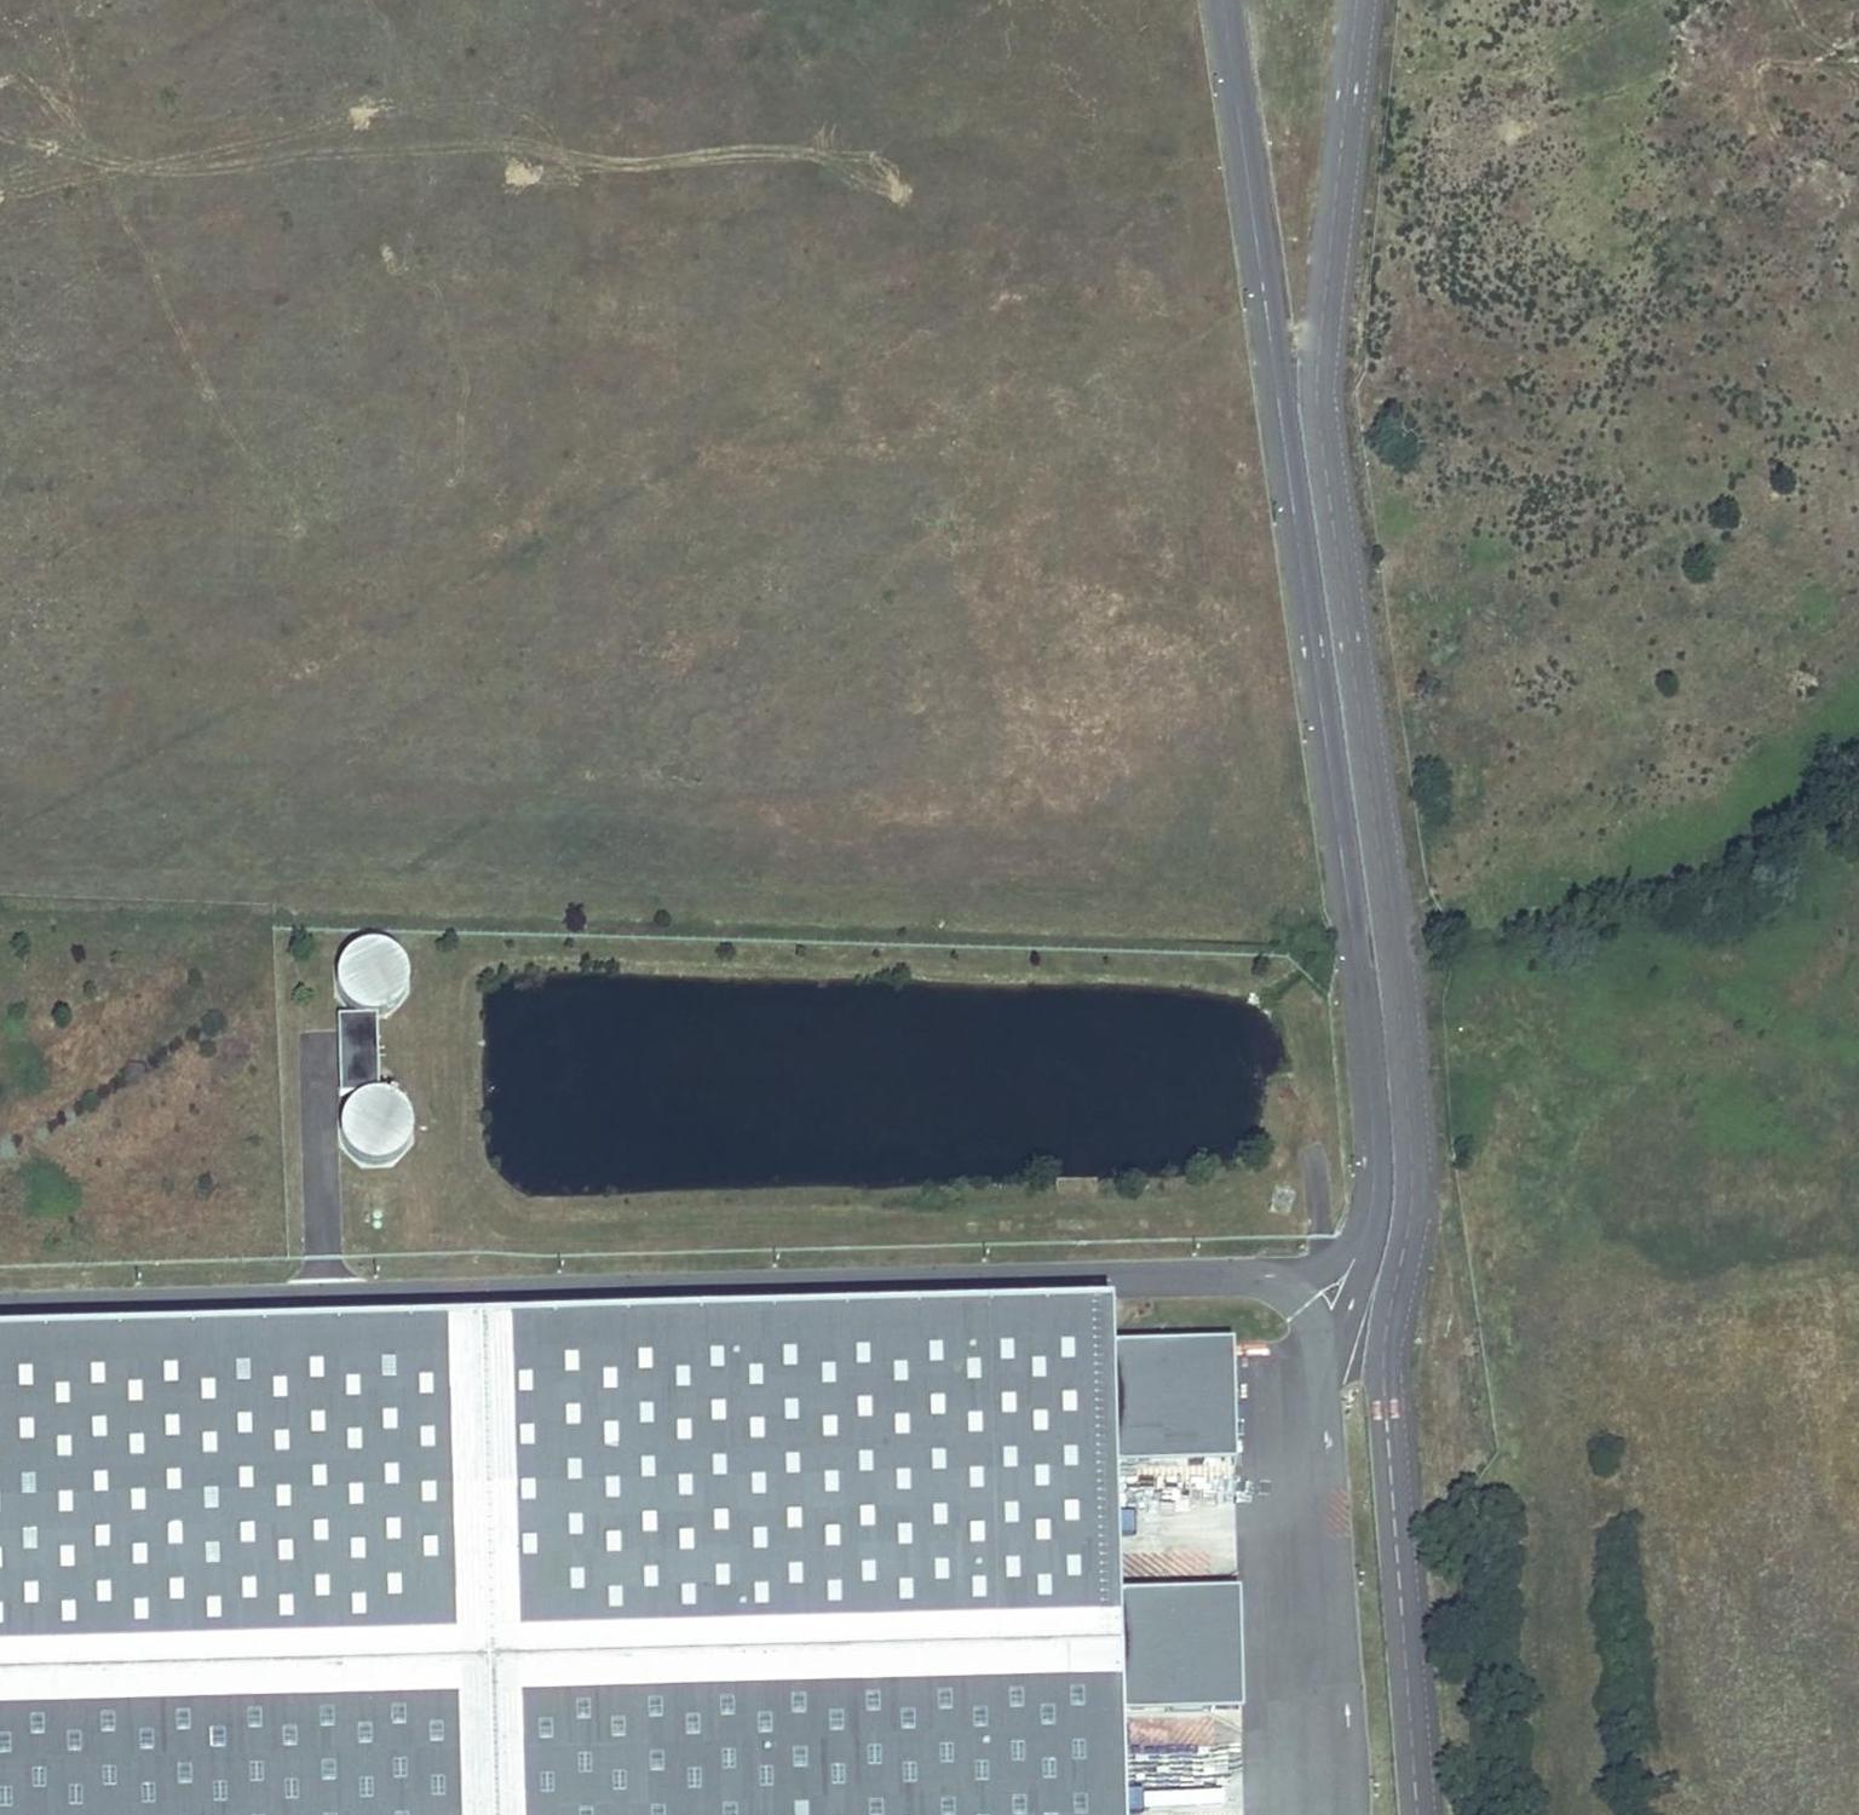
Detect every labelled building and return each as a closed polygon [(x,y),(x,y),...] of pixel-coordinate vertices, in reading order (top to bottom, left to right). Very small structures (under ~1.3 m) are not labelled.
[(407,996),(398,939),(331,950),(340,1007),(407,996)] [(377,1017),(339,1017),(342,1095),(380,1093),(377,1017)] [(1115,1709),(1111,1588),(1108,1460),(1105,1340),(1104,1300),(0,1329),(0,1814),(1118,1814),(1115,1709)] [(1105,1340),(1108,1460),(1230,1457),(1227,1337),(1105,1340)] [(1111,1588),(1115,1709),(1237,1704),(1233,1583),(1111,1588)]
